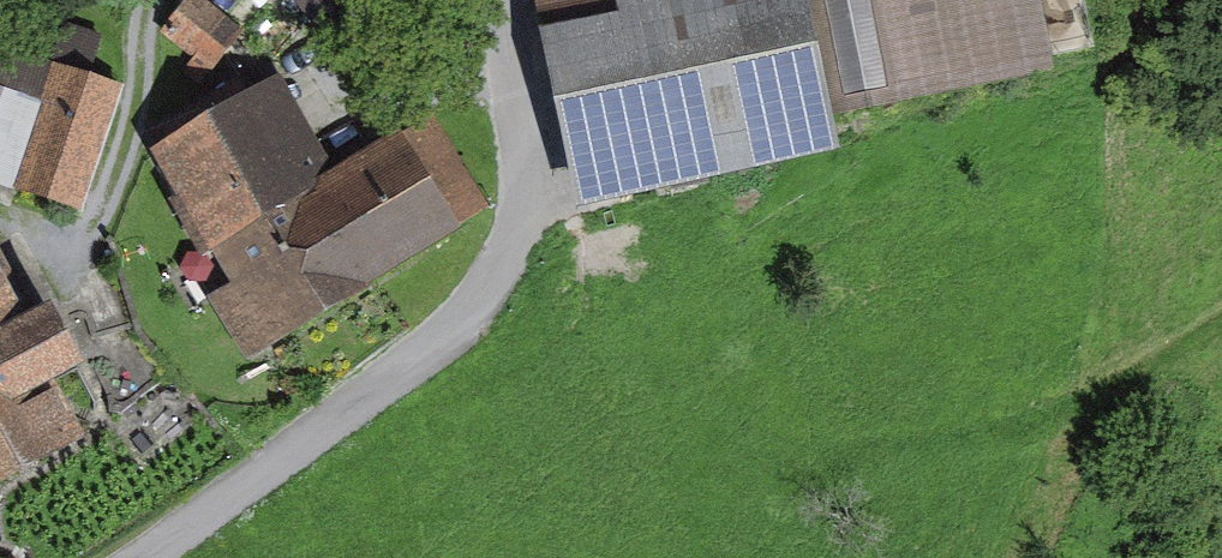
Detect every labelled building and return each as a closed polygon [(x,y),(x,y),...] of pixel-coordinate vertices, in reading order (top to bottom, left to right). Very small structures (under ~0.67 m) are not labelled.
[(214,0),(188,0),(165,27),(214,69),(248,29),(214,0)] [(313,18),(341,0),(302,0),(313,18)] [(579,197),(837,148),(831,117),(1055,74),(1041,0),(541,0),(579,197)] [(130,85),(94,72),(108,33),(70,20),(56,58),(31,50),(17,88),(0,82),(0,175),(87,205),(130,85)] [(285,72),(150,147),(232,289),(175,324),(196,364),(233,341),(247,364),(461,234),(457,227),(493,204),(438,110),(406,131),(400,125),(335,163),(285,72)] [(77,438),(45,377),(72,362),(36,295),(15,306),(0,277),(0,478),(77,438)]
